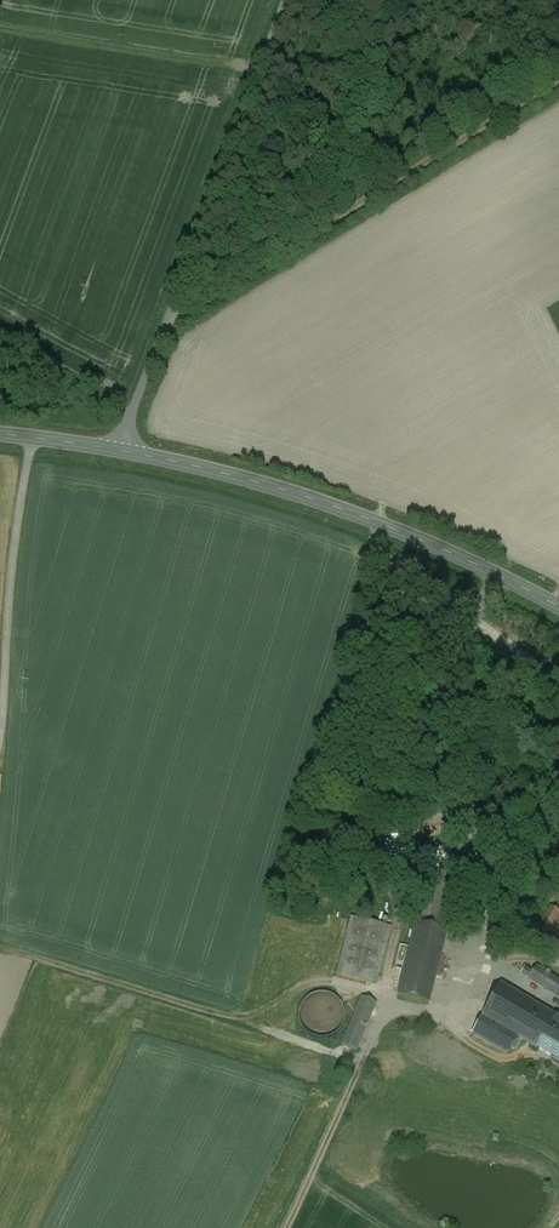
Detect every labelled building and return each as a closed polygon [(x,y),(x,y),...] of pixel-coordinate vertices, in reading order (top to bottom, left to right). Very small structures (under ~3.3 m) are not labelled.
[(461,874),(440,869),(425,926),(446,931),(461,874)] [(532,936),(558,953),(558,940),(548,933),(558,915),(558,912),(550,906),(532,936)] [(390,928),(352,918),(338,976),(376,985),(390,928)] [(425,926),(415,924),(398,993),(429,1000),(446,931),(425,926)] [(537,966),(528,979),(558,998),(558,980),(537,966)] [(545,1010),(501,984),(472,1034),(506,1053),(516,1036),(529,1043),(545,1010)] [(326,993),(321,992),(317,993),(314,994),(311,995),(308,997),(306,998),(304,1000),(303,1002),(302,1004),(300,1006),(300,1008),(299,1010),(299,1013),(299,1016),(299,1019),(299,1021),(300,1023),(301,1025),(302,1028),(304,1030),(306,1032),(307,1033),(309,1034),(311,1036),(314,1037),(316,1037),(319,1038),(322,1038),(326,1038),(329,1037),(331,1036),(334,1034),(336,1033),(337,1032),(339,1030),(341,1027),(343,1023),(343,1021),(344,1019),(344,1015),(344,1012),(344,1010),(343,1007),(342,1005),(340,1002),(338,1000),(336,998),(335,997),(332,995),(330,994),(326,993)] [(375,1003),(362,997),(342,1044),(356,1050),(375,1003)] [(545,1010),(529,1043),(558,1061),(558,1018),(545,1010)]
